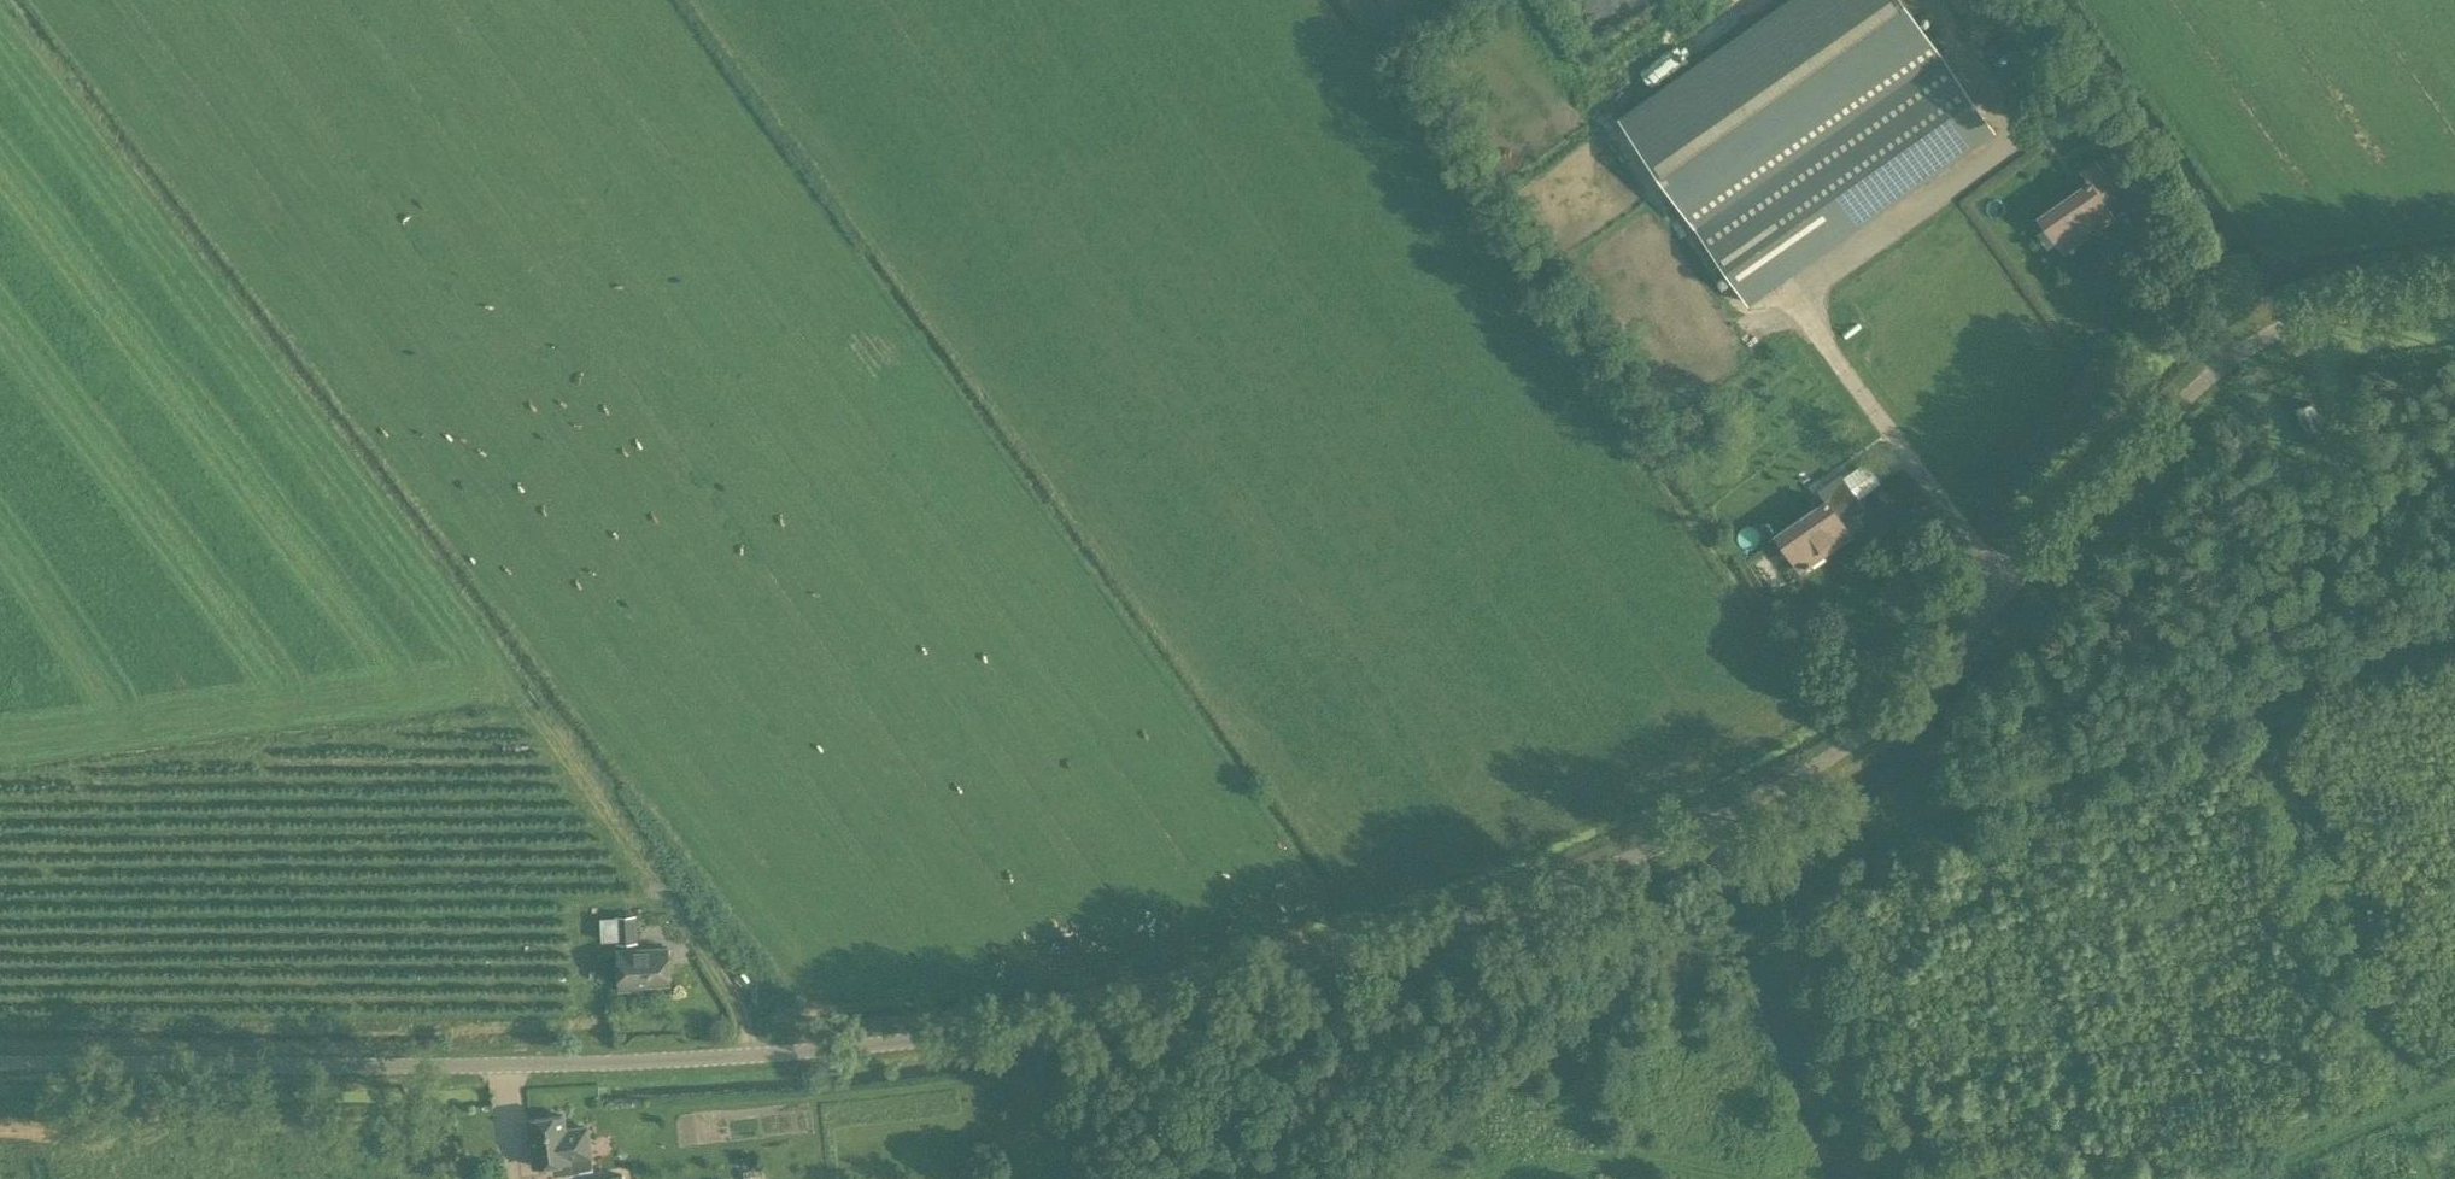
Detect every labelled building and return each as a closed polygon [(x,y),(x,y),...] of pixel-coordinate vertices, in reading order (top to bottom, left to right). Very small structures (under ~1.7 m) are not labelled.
[(1753,300),(1993,132),(1901,0),(1795,0),(1625,118),(1753,300)] [(2091,181),(2040,216),(2064,250),(2114,216),(2102,199),(2116,190),(2096,162),(2084,171),(2091,181)] [(2298,409),(2308,433),(2321,429),(2312,404),(2298,409)] [(1862,466),(1849,473),(1861,494),(1873,487),(1862,466)] [(1826,501),(1776,534),(1799,568),(1851,534),(1838,515),(1858,501),(1841,476),(1820,490),(1826,501)] [(637,914),(615,915),(616,943),(638,943),(637,914)] [(668,948),(619,950),(621,989),(640,988),(640,984),(670,983),(668,948)] [(563,1117),(526,1121),(532,1169),(592,1159),(587,1126),(566,1130),(563,1117)] [(761,1152),(741,1155),(744,1178),(764,1178),(761,1152)]
